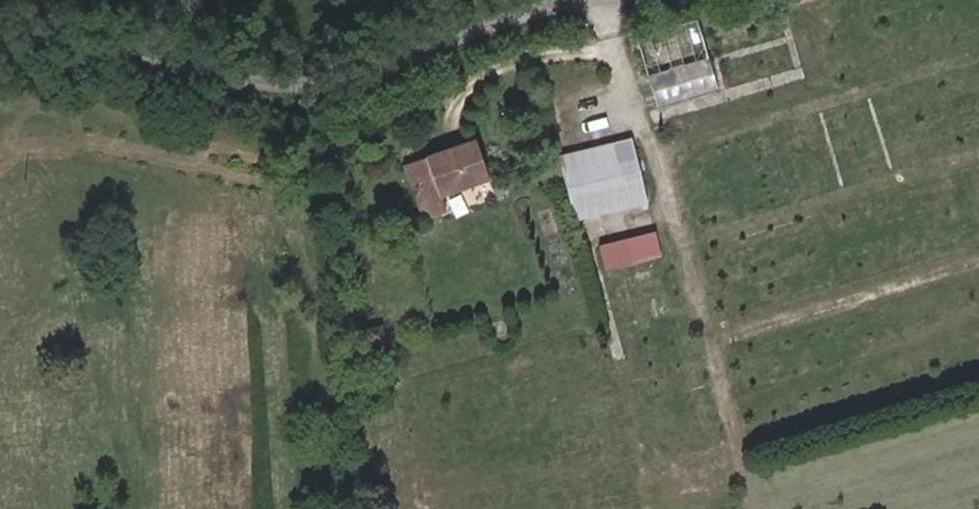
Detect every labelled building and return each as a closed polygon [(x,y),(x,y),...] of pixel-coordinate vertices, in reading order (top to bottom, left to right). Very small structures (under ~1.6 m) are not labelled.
[(658,68),(663,103),(726,93),(720,58),(658,68)] [(443,210),(466,203),(461,186),(510,172),(498,131),(426,151),(443,210)] [(584,152),(593,191),(663,176),(654,135),(584,152)] [(663,176),(593,191),(597,211),(669,196),(663,176)] [(678,243),(673,220),(618,233),(624,256),(678,243)]
